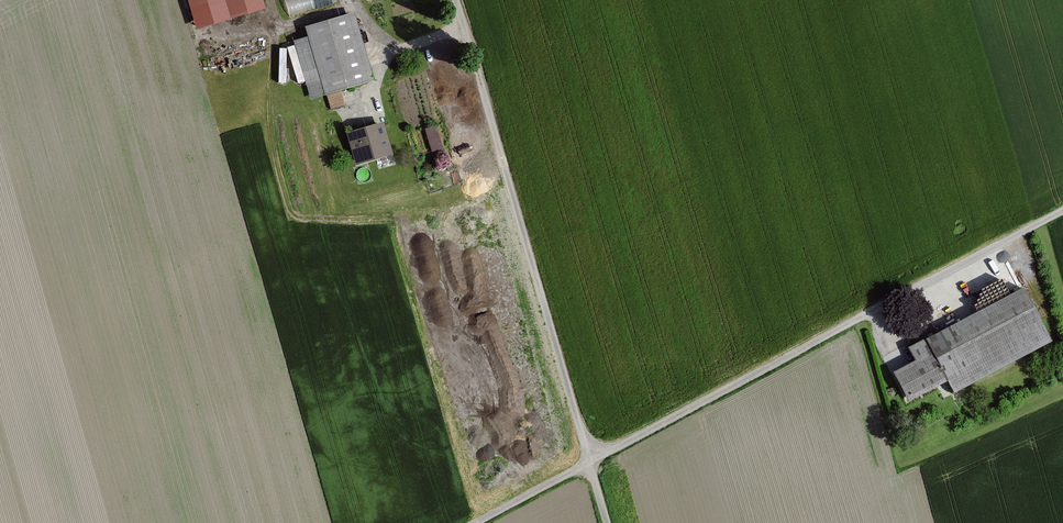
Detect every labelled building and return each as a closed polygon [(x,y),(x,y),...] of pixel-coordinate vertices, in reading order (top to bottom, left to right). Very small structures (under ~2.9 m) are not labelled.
[(261,0),(187,0),(191,11),(195,28),(213,23),(223,20),(231,18),(246,13),(250,12),(263,8),(261,0)] [(288,12),(336,1),(336,0),(286,0),(288,12)] [(375,83),(356,14),(306,28),(309,40),(296,43),(308,89),(323,85),(330,111),(346,106),(342,92),(375,83)] [(393,157),(384,124),(347,134),(356,168),(393,157)] [(436,124),(425,127),(431,148),(443,145),(436,124)] [(1004,252),(972,269),(988,300),(1020,283),(1004,252)] [(1051,345),(1022,290),(908,350),(915,364),(893,376),(909,405),(947,385),(953,397),(1051,345)]
